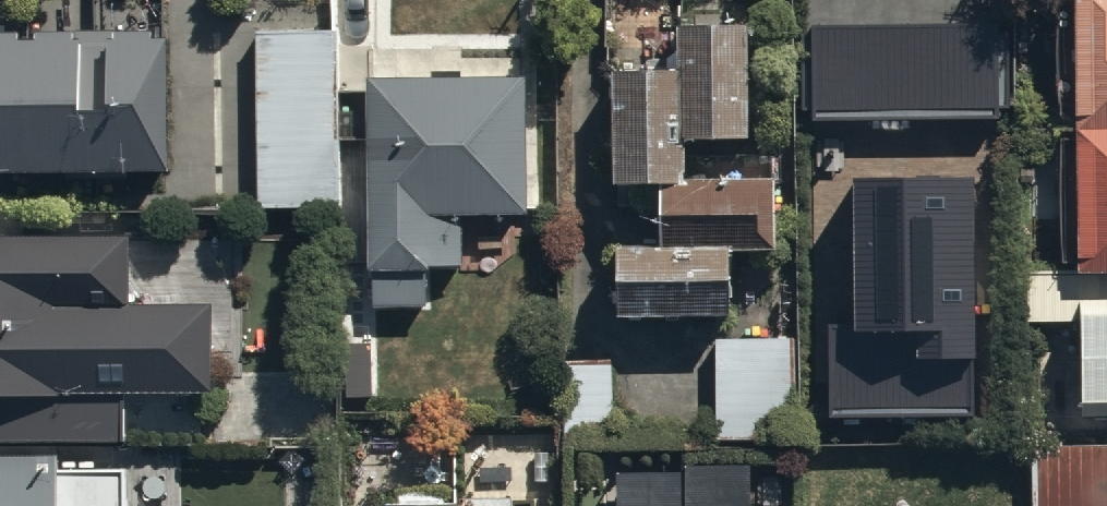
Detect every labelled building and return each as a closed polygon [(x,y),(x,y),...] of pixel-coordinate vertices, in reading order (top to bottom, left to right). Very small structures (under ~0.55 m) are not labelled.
[(1072,263),(1106,263),(1106,0),(1068,0),(1072,263)] [(746,15),(672,15),(672,61),(608,61),(607,177),(651,178),(650,236),(610,236),(610,311),(724,312),(724,241),(767,242),(768,174),(676,174),(677,136),(745,137),(746,15)] [(0,23),(0,166),(171,168),(172,25),(0,23)] [(1001,25),(811,26),(812,122),(1002,120),(1001,25)] [(339,28),(257,28),(255,200),(337,201),(339,28)] [(461,44),(369,47),(368,265),(374,265),(374,303),(426,303),(426,265),(462,265),(462,207),(526,208),(526,58),(461,58),(461,44)] [(975,177),(853,178),(855,324),(828,324),(829,419),(978,417),(975,177)] [(0,229),(0,435),(118,435),(118,385),(205,384),(205,295),(125,295),(125,228),(0,229)] [(1025,272),(1025,318),(1073,318),(1073,395),(1106,395),(1106,272),(1025,272)] [(785,333),(712,332),(710,437),(784,438),(785,333)] [(613,360),(560,360),(561,445),(614,444),(613,360)] [(1029,505),(1106,505),(1106,440),(1027,441),(1029,505)] [(0,453),(0,505),(129,505),(129,454),(0,453)] [(743,458),(613,459),(614,505),(743,505),(743,458)]
